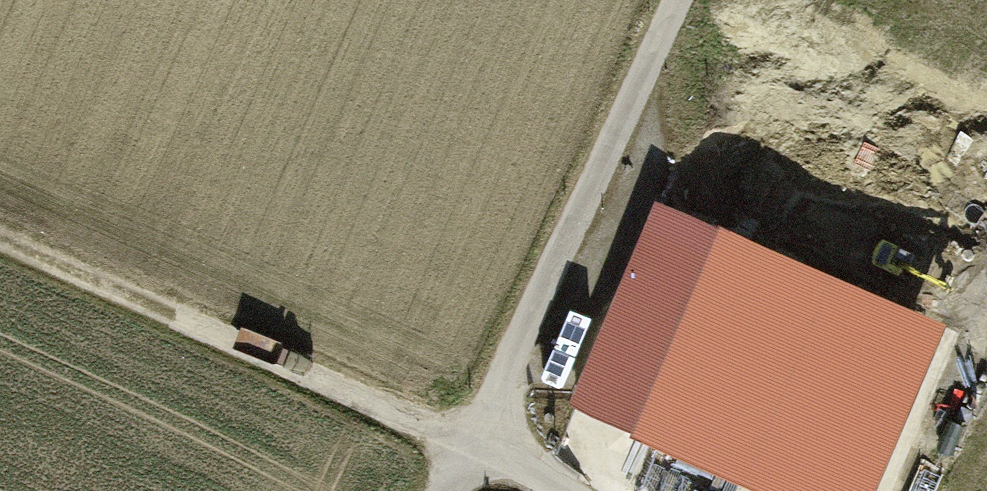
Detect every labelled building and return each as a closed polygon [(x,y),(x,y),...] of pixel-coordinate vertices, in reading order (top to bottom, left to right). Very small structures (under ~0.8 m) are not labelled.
[(710,225),(644,198),(559,405),(625,432),(710,225)] [(710,225),(625,432),(769,490),(862,490),(933,316),(710,225)]
